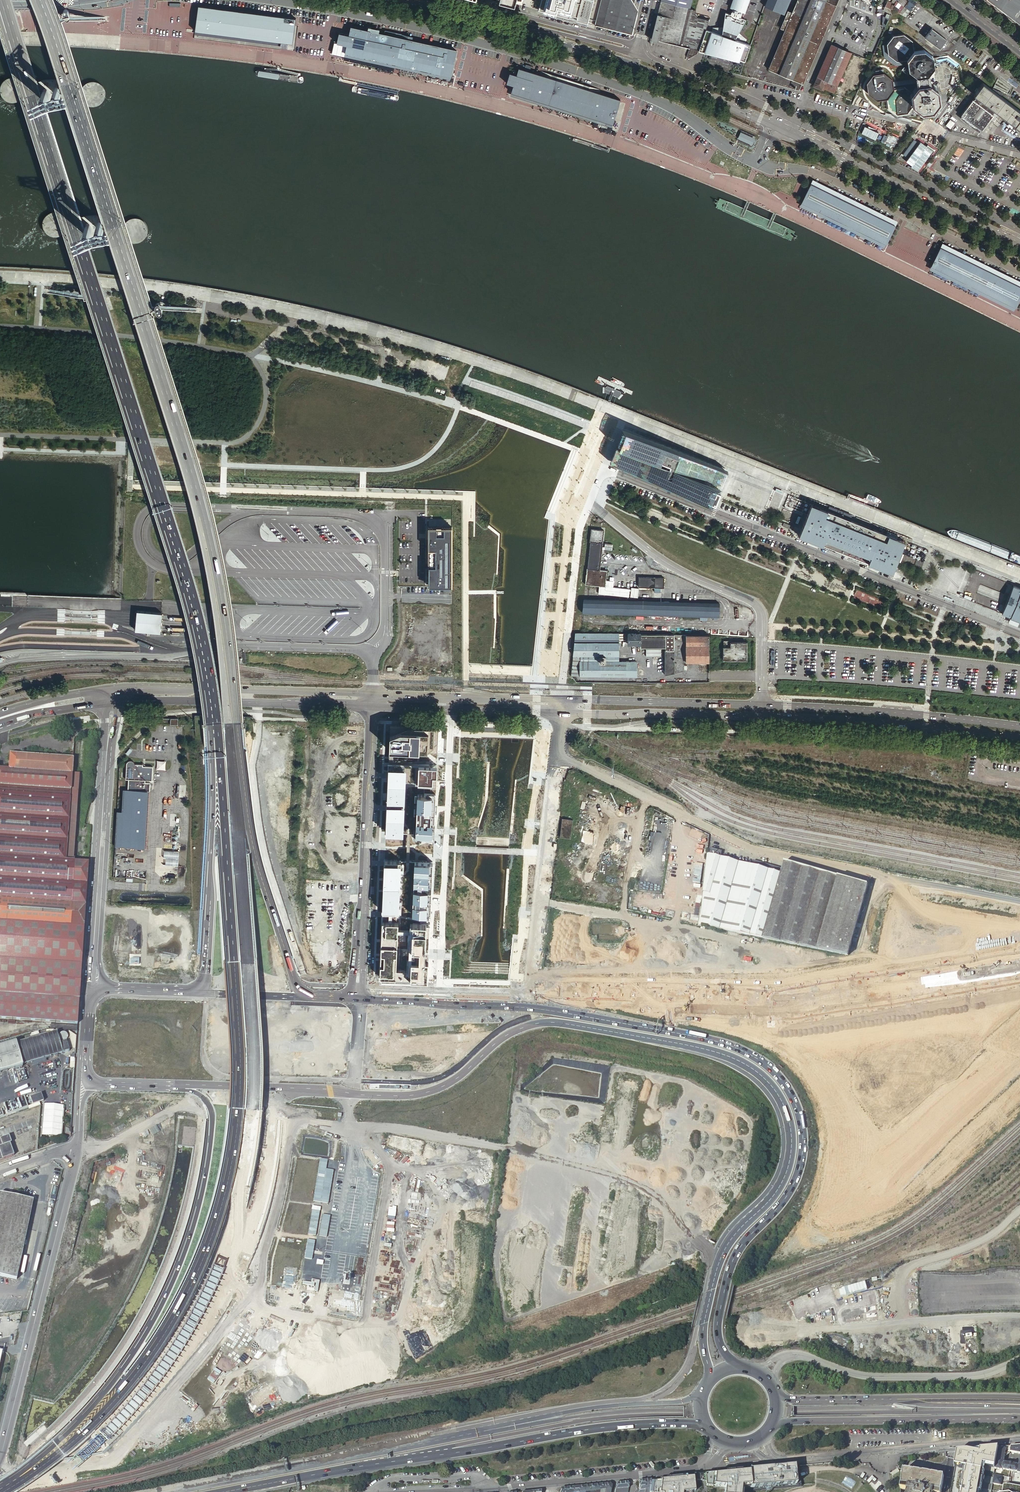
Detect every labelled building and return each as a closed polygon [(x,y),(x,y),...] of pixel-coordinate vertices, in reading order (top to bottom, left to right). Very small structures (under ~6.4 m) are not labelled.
[(497,5),(512,8),(514,4),(518,6),(520,0),(499,0),(497,5)] [(538,11),(587,24),(593,0),(541,0),(538,11)] [(632,35),(638,11),(634,4),(636,0),(601,0),(596,20),(594,25),(632,35)] [(689,9),(692,0),(661,0),(660,2),(689,9)] [(738,60),(739,59),(745,61),(750,45),(744,43),(745,39),(742,36),(740,38),(737,35),(738,33),(745,20),(740,18),(742,13),(743,13),(748,0),(734,0),(731,9),(732,9),(730,15),(724,13),(722,28),(722,30),(718,30),(718,28),(713,28),(712,31),(705,29),(698,50),(716,55),(717,53),(727,56),(727,58),(738,60)] [(764,7),(784,15),(790,0),(768,0),(764,7)] [(791,14),(787,12),(780,28),(784,30),(768,70),(802,84),(837,0),(797,0),(791,14)] [(897,1),(895,0),(893,0),(891,3),(888,8),(892,10),(897,1)] [(899,13),(902,9),(901,9),(906,1),(905,0),(898,0),(897,1),(892,10),(893,10),(899,13)] [(899,13),(906,17),(916,2),(913,0),(908,0),(909,1),(902,10),(902,9),(899,13)] [(1019,25),(1019,0),(987,0),(1019,25)] [(664,16),(658,41),(690,48),(685,60),(696,54),(697,54),(697,53),(705,29),(709,20),(704,19),(697,17),(697,16),(697,15),(696,14),(695,13),(695,10),(689,9),(660,2),(657,15),(664,16)] [(293,20),(197,6),(194,30),(291,42),(293,20)] [(652,34),(651,39),(658,41),(664,16),(657,15),(656,18),(652,34)] [(453,77),(459,49),(372,30),(352,26),(350,34),(340,32),(338,43),(348,45),(346,53),(453,77)] [(946,40),(936,32),(934,34),(930,31),(925,38),(939,49),(946,40)] [(907,60),(913,51),(912,41),(903,34),(893,36),(886,44),(888,55),(896,61),(907,60)] [(831,45),(813,87),(821,90),(821,88),(824,89),(833,93),(851,53),(831,45)] [(917,76),(927,75),(933,66),(932,56),(924,50),(913,51),(907,60),(908,70),(917,76)] [(615,123),(622,99),(600,92),(540,74),(521,68),(519,74),(512,72),(508,82),(515,85),(513,91),(615,123)] [(541,71),(540,74),(600,92),(601,90),(541,71)] [(27,87),(26,82),(24,78),(21,75),(17,73),(12,73),(7,74),(4,77),(1,80),(0,84),(0,87),(0,88),(1,92),(3,95),(7,98),(11,99),(15,100),(19,98),(23,95),(26,92),(27,87)] [(887,99),(893,90),(892,80),(884,73),(873,75),(866,83),(868,94),(876,100),(887,99)] [(928,80),(927,78),(927,75),(917,76),(918,86),(928,85),(928,83),(928,80)] [(107,97),(108,92),(107,88),(105,84),(102,80),(98,79),(93,78),(89,80),(85,82),(83,85),(81,89),(81,93),(82,97),(85,101),(88,103),(92,105),(96,105),(100,104),(104,101),(107,97)] [(982,83),(973,95),(976,97),(973,101),(972,100),(960,115),(981,131),(993,115),(992,115),(995,111),(1019,130),(1019,111),(982,83)] [(928,85),(918,86),(912,95),(913,105),(921,101),(924,103),(927,102),(929,100),(929,96),(927,95),(932,88),(928,85)] [(893,90),(887,99),(888,109),(897,116),(907,114),(913,105),(912,95),(904,88),(893,90)] [(932,110),(938,101),(939,101),(937,92),(932,88),(927,95),(929,96),(929,100),(927,102),(924,103),(921,101),(913,105),(921,112),(932,110)] [(756,137),(742,131),(737,140),(752,147),(756,137)] [(812,180),(810,184),(895,225),(897,221),(812,180)] [(895,225),(810,184),(801,202),(886,244),(895,225)] [(886,244),(801,202),(800,205),(884,247),(886,244)] [(65,227),(66,222),(66,218),(64,213),(60,210),(56,208),(51,208),(47,209),(43,212),(41,215),(40,219),(39,223),(41,227),(43,231),(46,233),(50,235),(54,235),(59,233),(63,231),(65,227)] [(940,247),(1019,287),(1019,282),(942,243),(940,247)] [(940,247),(939,249),(931,265),(931,266),(1015,307),(1019,300),(1019,297),(1019,287),(940,247)] [(1015,307),(931,266),(929,269),(1013,311),(1015,307)] [(716,468),(634,435),(629,447),(625,446),(620,444),(613,461),(666,483),(668,484),(671,477),(715,495),(720,483),(711,480),(712,477),(716,468)] [(727,472),(716,468),(712,477),(711,480),(720,483),(715,495),(671,477),(668,484),(715,503),(727,472)] [(894,557),(898,546),(824,515),(822,521),(816,519),(809,537),(893,571),(898,559),(894,557)] [(452,527),(428,526),(428,584),(451,584),(452,527)] [(602,543),(604,531),(591,530),(590,542),(591,542),(602,543)] [(600,571),(602,543),(591,542),(588,568),(587,568),(586,584),(605,586),(606,571),(600,571)] [(876,577),(864,573),(862,578),(873,583),(876,577)] [(663,588),(663,578),(639,577),(639,587),(663,588)] [(1010,617),(1019,593),(1019,588),(1013,585),(1002,613),(1010,617)] [(1014,608),(1010,617),(1019,621),(1019,593),(1016,603),(1014,608)] [(719,617),(719,604),(584,599),(583,613),(719,617)] [(1010,617),(1008,623),(1019,627),(1019,621),(1010,617)] [(619,661),(619,640),(619,633),(575,633),(573,655),(580,655),(579,676),(636,676),(636,661),(619,661)] [(640,633),(627,633),(627,644),(640,644),(640,647),(665,647),(665,650),(664,650),(664,675),(683,671),(683,661),(698,661),(704,661),(708,661),(707,635),(702,635),(687,635),(682,635),(640,635),(640,633)] [(730,640),(723,641),(723,659),(734,659),(735,660),(746,660),(746,642),(730,642),(730,640)] [(571,675),(579,676),(580,655),(573,655),(571,675)] [(390,725),(390,751),(438,752),(438,726),(390,725)] [(89,863),(74,862),(75,859),(73,859),(69,858),(69,862),(66,862),(72,774),(73,759),(10,755),(9,770),(0,770),(0,1019),(78,1024),(89,863)] [(126,778),(130,778),(151,779),(152,779),(153,766),(143,765),(143,764),(136,763),(134,760),(133,760),(130,759),(128,760),(127,762),(126,778)] [(157,760),(157,769),(166,770),(166,761),(157,760)] [(388,763),(386,831),(434,833),(437,764),(388,763)] [(69,858),(73,859),(79,774),(72,774),(66,862),(69,862),(69,858)] [(130,778),(129,789),(150,790),(151,779),(130,778)] [(117,810),(115,846),(147,848),(150,790),(129,789),(127,788),(126,811),(117,810)] [(572,820),(562,819),(560,837),(569,838),(572,820)] [(179,865),(180,851),(165,850),(165,858),(169,858),(169,864),(179,865)] [(731,932),(763,938),(849,956),(869,885),(785,861),(782,873),(707,852),(702,903),(700,925),(702,926),(702,923),(731,932)] [(382,911),(430,913),(432,862),(384,860),(382,911)] [(562,935),(563,915),(552,915),(551,934),(562,935)] [(380,976),(411,977),(428,977),(428,958),(425,958),(426,923),(413,923),(412,948),(419,948),(419,959),(411,958),(411,968),(397,968),(398,922),(382,921),(381,953),(385,953),(384,964),(381,964),(380,976)] [(48,1035),(17,1044),(23,1065),(63,1053),(57,1033),(48,1035)] [(23,1066),(23,1065),(17,1044),(16,1042),(0,1047),(0,1073),(23,1066)] [(43,1095),(31,1097),(33,1105),(44,1103),(43,1095)] [(44,1110),(42,1136),(62,1137),(63,1111),(44,1110)] [(9,1136),(0,1138),(3,1146),(10,1143),(12,1143),(9,1136)] [(10,1143),(3,1146),(0,1147),(0,1151),(3,1159),(14,1155),(10,1143)] [(0,1193),(0,1276),(16,1279),(33,1200),(0,1193)] [(916,1272),(908,1272),(908,1287),(916,1287),(916,1272)] [(767,1312),(744,1313),(745,1325),(776,1323),(775,1315),(767,1316),(767,1312)] [(1010,1446),(1009,1452),(1019,1454),(1019,1445),(1010,1446)] [(998,1447),(979,1449),(978,1453),(965,1450),(957,1451),(954,1467),(963,1469),(962,1475),(961,1475),(959,1484),(960,1484),(959,1489),(974,1491),(976,1491),(978,1481),(977,1481),(979,1470),(980,1470),(981,1466),(994,1468),(998,1447)] [(1018,1466),(1004,1463),(1006,1447),(998,1447),(994,1468),(994,1469),(1002,1470),(1002,1469),(1006,1470),(1013,1472),(1013,1471),(1017,1472),(1017,1473),(1019,1473),(1019,1457),(1018,1466)] [(801,1484),(799,1466),(695,1476),(693,1491),(741,1491),(742,1490),(801,1484)] [(900,1489),(907,1490),(907,1491),(940,1491),(943,1475),(902,1468),(900,1489)] [(979,1470),(977,1481),(978,1481),(976,1491),(985,1491),(988,1472),(980,1470),(979,1470)] [(993,1474),(992,1483),(993,1484),(999,1485),(1001,1476),(993,1474)] [(695,1476),(651,1480),(649,1491),(693,1491),(695,1476)] [(629,1484),(627,1482),(616,1483),(615,1491),(628,1491),(629,1484)]
